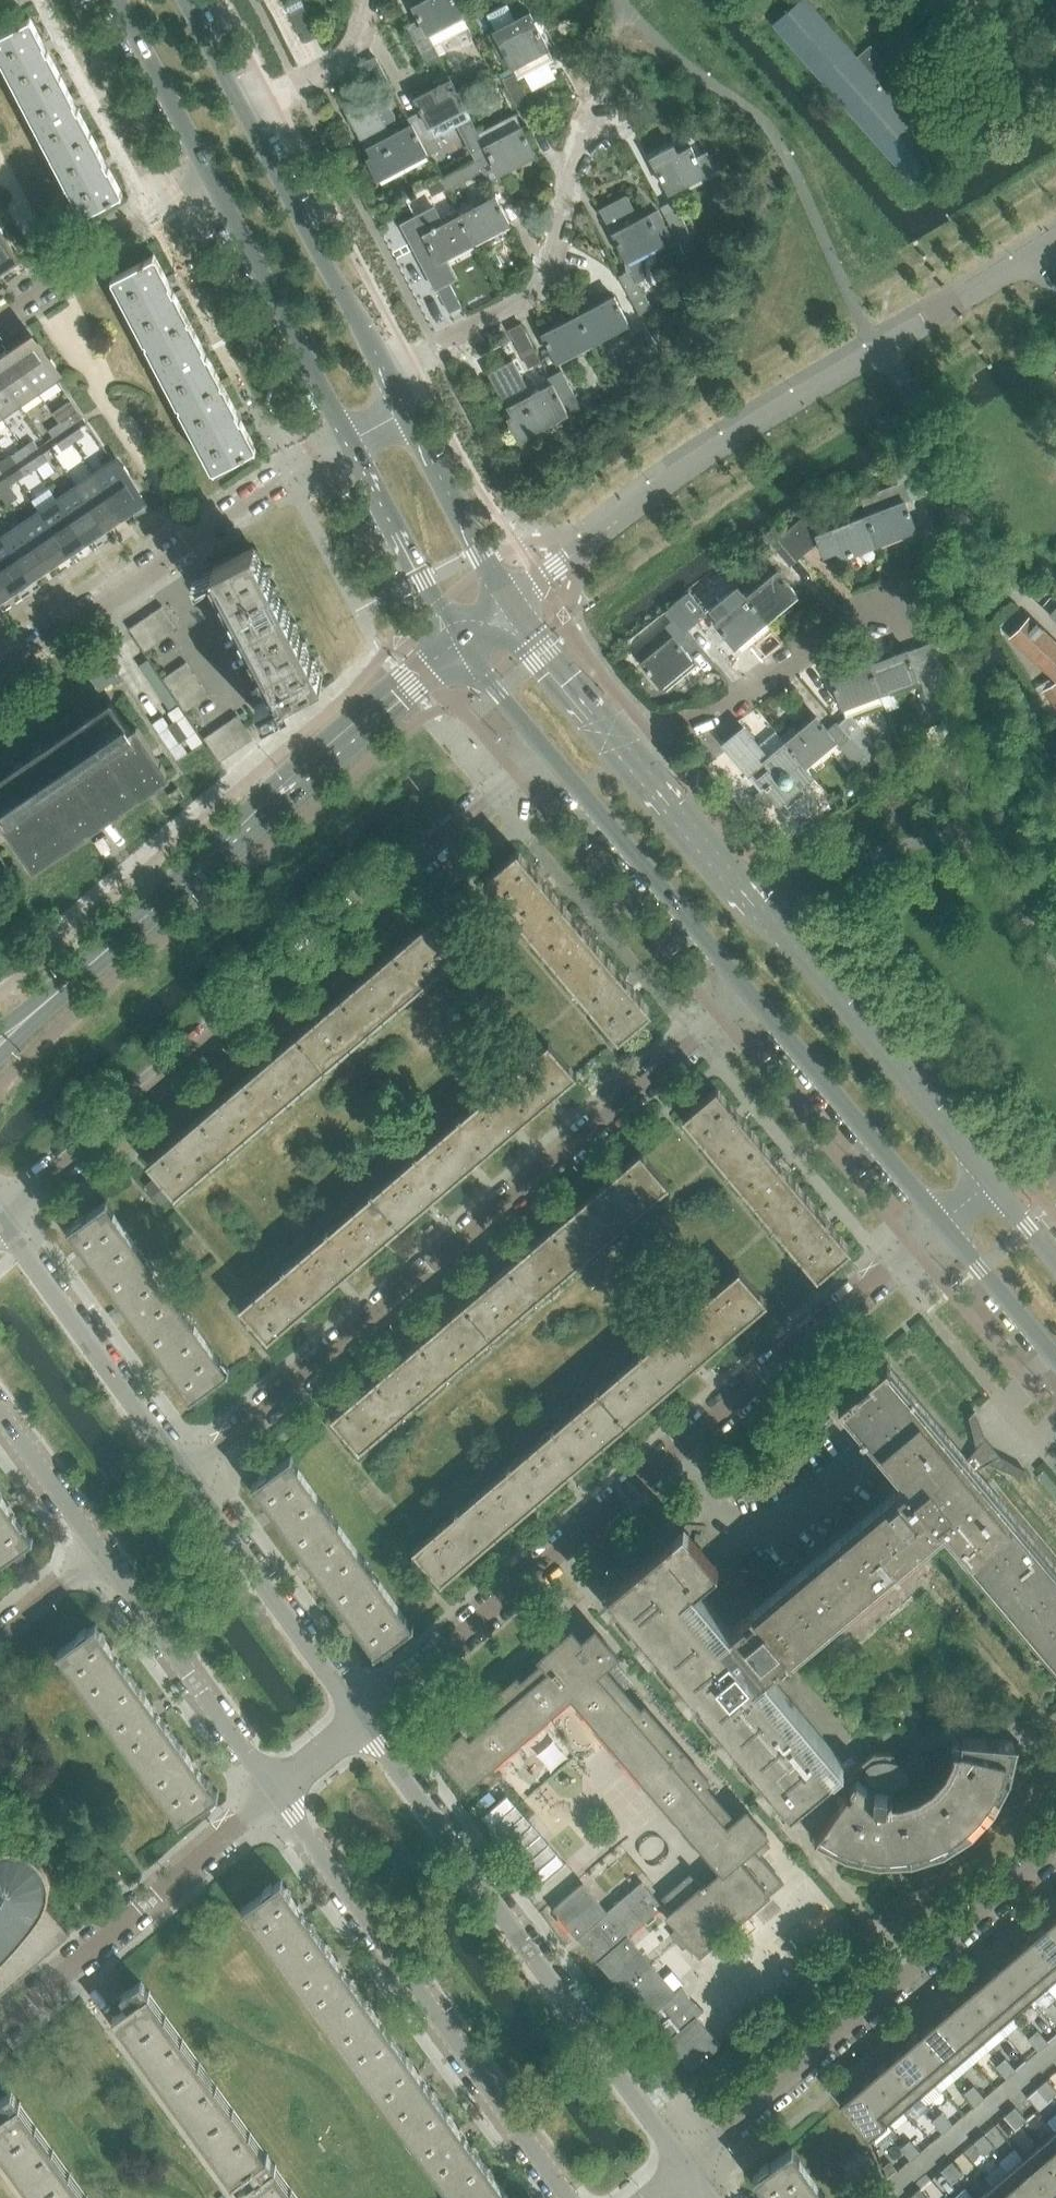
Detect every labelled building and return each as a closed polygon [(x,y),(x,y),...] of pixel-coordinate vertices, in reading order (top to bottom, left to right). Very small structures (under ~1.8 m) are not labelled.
[(300,0),(295,0),(286,4),(305,40),(318,34),(300,0)] [(463,14),(456,0),(425,0),(413,7),(420,20),(407,27),(427,63),(440,56),(439,55),(445,51),(440,42),(469,26),(463,14)] [(903,82),(870,45),(857,57),(807,0),(800,0),(773,24),(911,182),(942,155),(889,94),(903,82)] [(547,47),(535,22),(530,13),(514,21),(507,6),(488,15),(496,31),(494,32),(499,41),(493,45),(500,58),(506,55),(511,66),(512,66),(518,77),(552,58),(546,47),(547,47)] [(30,16),(28,17),(29,18),(0,33),(0,53),(23,96),(61,76),(30,16)] [(395,93),(376,57),(364,64),(382,100),(395,93)] [(535,110),(516,73),(503,80),(522,116),(535,110)] [(437,138),(458,127),(472,153),(476,151),(480,158),(490,153),(480,132),(479,132),(466,108),(466,107),(451,78),(450,79),(448,74),(433,82),(433,83),(435,87),(410,100),(417,113),(408,118),(411,123),(427,154),(429,154),(442,147),(437,138)] [(92,134),(61,76),(23,96),(53,154),(92,134)] [(427,154),(411,123),(396,131),(396,130),(395,128),(395,127),(395,124),(396,119),(396,117),(395,114),(394,112),(393,110),(391,108),(390,107),(388,105),(384,104),(382,103),(379,103),(375,103),(373,99),(347,113),(367,151),(368,151),(371,156),(366,158),(378,180),(427,154)] [(535,152),(526,135),(531,133),(527,124),(522,127),(515,113),(480,132),(490,153),(500,171),(535,152)] [(123,194),(104,159),(92,134),(53,154),(85,214),(86,214),(85,212),(121,193),(122,195),(123,194)] [(718,170),(708,150),(697,156),(691,145),(678,152),(674,144),(649,157),(669,194),(657,200),(681,245),(693,239),(669,193),(707,174),(707,175),(718,170)] [(503,177),(500,171),(490,153),(480,158),(440,179),(446,189),(447,191),(480,173),(486,185),(488,183),(490,186),(502,180),(500,178),(503,177)] [(446,189),(440,179),(427,186),(432,196),(446,189)] [(509,222),(496,196),(459,215),(473,241),(509,222)] [(657,209),(650,213),(639,219),(627,196),(601,209),(632,269),(619,276),(639,315),(652,308),(638,281),(644,278),(640,257),(663,245),(661,240),(671,234),(657,209)] [(457,277),(445,255),(473,241),(459,215),(443,224),(434,207),(403,223),(413,242),(420,238),(424,245),(415,249),(436,288),(448,311),(461,304),(449,281),(457,277)] [(2,233),(4,232),(0,227),(0,272),(10,265),(4,257),(14,250),(2,233)] [(697,254),(692,242),(684,246),(690,257),(697,254)] [(188,319),(154,253),(153,254),(153,255),(114,276),(114,274),(112,275),(146,341),(188,319)] [(628,322),(615,298),(614,296),(597,306),(594,300),(588,303),(585,297),(576,301),(582,313),(578,315),(592,341),(628,322)] [(592,341),(578,315),(566,322),(564,316),(553,322),(556,327),(543,334),(556,360),(592,341)] [(222,383),(188,319),(146,341),(180,405),(222,383)] [(540,360),(522,324),(509,331),(528,366),(540,360)] [(659,351),(647,328),(634,334),(640,344),(626,351),(633,364),(659,351)] [(669,345),(660,328),(651,332),(659,349),(669,345)] [(57,366),(51,358),(50,360),(38,343),(28,349),(23,341),(11,349),(38,390),(60,375),(55,367),(57,366)] [(11,349),(0,356),(0,373),(20,402),(38,390),(11,349)] [(568,413),(552,383),(531,394),(513,360),(489,373),(508,408),(509,407),(513,415),(508,418),(519,438),(568,413)] [(580,407),(562,372),(549,378),(552,383),(568,413),(580,407)] [(0,373),(0,413),(1,415),(20,402),(0,373)] [(256,449),(222,383),(180,405),(214,471),(216,470),(215,469),(254,448),(255,449),(256,449)] [(75,422),(70,415),(63,406),(53,413),(59,422),(60,423),(64,430),(75,422)] [(64,430),(60,423),(59,422),(48,430),(53,437),(64,430)] [(73,443),(84,435),(79,428),(68,435),(68,436),(73,443)] [(73,443),(68,436),(68,435),(57,443),(62,450),(73,443)] [(27,455),(39,447),(33,440),(22,447),(22,448),(27,455)] [(27,455),(22,448),(22,447),(11,455),(17,462),(27,455)] [(36,468),(47,460),(42,453),(31,460),(32,461),(36,468)] [(140,492),(128,475),(130,474),(124,466),(123,467),(117,459),(96,474),(124,515),(136,506),(130,498),(140,492)] [(36,468),(32,461),(31,460),(20,468),(25,475),(36,468)] [(925,494),(916,471),(914,466),(901,471),(903,475),(888,481),(892,492),(907,486),(912,499),(925,494)] [(124,515),(96,474),(77,487),(105,527),(124,515)] [(11,485),(5,478),(0,481),(0,492),(11,485)] [(105,527),(77,487),(59,499),(87,540),(105,527)] [(87,540),(59,499),(40,512),(68,553),(87,540)] [(916,506),(913,499),(906,501),(905,499),(865,514),(876,542),(916,527),(909,509),(916,506)] [(68,553),(40,512),(22,525),(49,565),(68,553)] [(876,542),(865,514),(816,533),(803,517),(771,543),(790,566),(818,543),(822,553),(837,548),(840,556),(876,542)] [(49,565),(22,525),(3,537),(31,578),(49,565)] [(3,537),(0,539),(0,572),(12,591),(31,578),(3,537)] [(323,679),(294,623),(254,547),(212,569),(275,688),(253,699),(264,720),(291,706),(286,698),(323,679)] [(759,570),(750,559),(740,568),(749,578),(759,570)] [(766,618),(797,592),(777,569),(746,596),(766,618)] [(0,572),(0,599),(12,591),(0,572)] [(733,646),(766,618),(746,596),(744,597),(737,588),(711,610),(718,619),(714,623),(733,646)] [(675,637),(705,612),(689,592),(670,607),(668,608),(668,609),(664,612),(672,621),(635,652),(660,684),(692,657),(675,637)] [(178,628),(162,605),(151,613),(167,636),(178,628)] [(167,636),(151,613),(140,620),(156,644),(167,636)] [(1028,617),(1009,638),(1055,682),(1043,690),(1055,711),(1055,643),(1028,617)] [(156,644),(140,620),(129,628),(145,651),(156,644)] [(881,694),(919,680),(934,720),(952,710),(951,685),(937,647),(924,653),(921,645),(907,650),(889,656),(887,651),(880,654),(882,659),(869,664),(881,694)] [(881,694),(869,664),(865,665),(864,660),(854,664),(847,666),(849,672),(832,678),(844,708),(849,714),(862,730),(863,729),(851,715),(884,703),(880,694),(881,694)] [(171,689),(194,673),(186,662),(163,678),(171,689)] [(178,700),(201,684),(194,673),(171,689),(178,700)] [(186,711),(209,695),(201,684),(178,700),(186,711)] [(167,772),(136,727),(132,730),(127,723),(125,724),(111,703),(0,779),(0,796),(6,805),(3,807),(8,814),(4,817),(35,863),(167,772)] [(880,751),(862,730),(849,714),(829,731),(816,716),(785,742),(808,768),(837,744),(835,742),(836,742),(859,768),(880,751)] [(253,738),(243,723),(237,715),(226,722),(242,746),(253,738)] [(242,746),(226,722),(215,730),(231,754),(242,746)] [(808,768),(785,742),(768,756),(743,726),(722,744),(749,776),(748,777),(761,792),(766,788),(780,805),(783,802),(787,806),(804,792),(801,788),(814,778),(813,777),(815,775),(808,768)] [(231,754),(215,730),(204,738),(219,761),(231,754)] [(530,931),(563,904),(517,850),(485,877),(530,931)] [(0,852),(0,870),(8,864),(0,852)] [(574,984),(607,957),(563,904),(530,931),(574,984)] [(467,944),(442,914),(439,911),(394,949),(422,982),(467,944)] [(422,982),(394,949),(342,994),(370,1027),(422,982)] [(619,1037),(652,1010),(607,957),(574,984),(619,1037)] [(370,1027),(342,994),(297,1032),(325,1065),(370,1027)] [(325,1065),(297,1032),(245,1077),(273,1110),(325,1065)] [(576,1074),(549,1042),(504,1080),(532,1112),(576,1074)] [(273,1110),(245,1077),(202,1114),(229,1147),(273,1110)] [(532,1112),(504,1080),(488,1094),(481,1096),(482,1099),(460,1117),(488,1150),(532,1112)] [(728,1168),(761,1140),(716,1087),(684,1115),(728,1168)] [(229,1147),(202,1114),(148,1160),(160,1174),(146,1185),(161,1202),(174,1190),(176,1192),(229,1147)] [(488,1150),(460,1117),(417,1155),(444,1188),(488,1150)] [(773,1221),(805,1193),(761,1140),(728,1168),(773,1221)] [(668,1184),(640,1152),(596,1190),(615,1210),(625,1221),(668,1184)] [(444,1188),(417,1155),(372,1193),(400,1226),(444,1188)] [(625,1221),(615,1210),(596,1190),(552,1227),(580,1260),(625,1221)] [(400,1226),(372,1193),(328,1231),(356,1263),(400,1226)] [(818,1275),(851,1247),(805,1193),(773,1221),(818,1275)] [(145,1257),(113,1212),(106,1203),(108,1202),(107,1200),(84,1216),(83,1214),(74,1220),(76,1222),(67,1228),(69,1230),(71,1228),(111,1283),(145,1257)] [(580,1260),(552,1227),(508,1265),(536,1298),(580,1260)] [(356,1263),(328,1231),(285,1268),(312,1301),(356,1263)] [(151,1339),(186,1313),(145,1257),(111,1283),(151,1339)] [(536,1298),(508,1265),(464,1303),(492,1335),(536,1298)] [(312,1301),(285,1268),(240,1306),(268,1339),(312,1301)] [(723,1339),(767,1301),(739,1269),(695,1307),(723,1339)] [(492,1335),(464,1303),(420,1340),(448,1373),(492,1335)] [(672,1383),(723,1339),(695,1307),(644,1351),(672,1383)] [(190,1398),(229,1370),(228,1368),(226,1369),(186,1313),(151,1339),(191,1394),(189,1396),(190,1398)] [(448,1373),(420,1340),(377,1378),(385,1388),(405,1410),(448,1373)] [(626,1423),(672,1383),(644,1351),(598,1390),(626,1423)] [(999,1495),(999,1496),(987,1482),(976,1469),(986,1463),(984,1460),(977,1452),(975,1449),(967,1458),(889,1366),(890,1364),(887,1361),(870,1375),(870,1376),(872,1378),(859,1389),(857,1387),(856,1387),(839,1402),(842,1405),(843,1404),(876,1443),(880,1448),(899,1470),(907,1479),(885,1497),(776,1589),(754,1608),(752,1607),(751,1607),(751,1608),(754,1612),(747,1618),(744,1615),(728,1629),(767,1675),(792,1654),(843,1610),(850,1619),(857,1613),(850,1605),(937,1532),(939,1534),(933,1540),(939,1547),(948,1539),(1017,1622),(1055,1668),(1055,1563),(999,1495)] [(405,1410),(385,1388),(377,1378),(332,1416),(360,1449),(405,1410)] [(582,1460),(626,1423),(598,1390),(554,1428),(582,1460)] [(539,1497),(582,1460),(554,1428),(511,1465),(539,1497)] [(330,1513),(314,1490),(291,1458),(293,1457),(291,1455),(269,1471),(268,1469),(259,1476),(260,1478),(252,1483),(253,1485),(256,1483),(296,1538),(330,1513)] [(486,1542),(539,1497),(511,1465),(458,1510),(486,1542)] [(8,1505),(0,1494),(0,1561),(17,1549),(19,1551),(28,1544),(26,1542),(34,1536),(33,1534),(31,1536),(8,1505)] [(441,1581),(486,1542),(458,1510),(413,1548),(441,1581)] [(371,1569),(354,1546),(330,1513),(296,1538),(336,1594),(371,1569)] [(618,1581),(608,1589),(667,1659),(743,1750),(796,1813),(800,1817),(800,1816),(850,1774),(845,1769),(770,1679),(793,1659),(791,1657),(792,1656),(793,1655),(792,1654),(767,1675),(728,1629),(695,1589),(720,1568),(684,1525),(666,1540),(659,1546),(649,1554),(623,1577),(618,1581)] [(411,1624),(395,1602),(371,1569),(336,1594),(376,1649),(374,1651),(375,1653),(383,1647),(385,1649),(393,1643),(392,1640),(414,1624),(413,1623),(411,1624)] [(136,1681),(112,1648),(95,1626),(98,1624),(96,1622),(88,1628),(87,1626),(78,1632),(79,1634),(57,1650),(58,1652),(60,1651),(101,1707),(136,1681)] [(735,1819),(704,1783),(709,1779),(645,1705),(641,1709),(603,1666),(617,1654),(596,1629),(582,1641),(572,1630),(540,1657),(544,1661),(569,1691),(578,1702),(723,1870),(707,1883),(704,1880),(702,1882),(694,1872),(664,1897),(676,1910),(669,1916),(700,1952),(768,1893),(768,1892),(782,1880),(752,1846),(767,1833),(755,1819),(747,1809),(735,1819)] [(569,1691),(544,1661),(521,1681),(517,1677),(493,1697),(524,1734),(549,1713),(548,1713),(549,1712),(547,1710),(569,1691)] [(176,1737),(152,1704),(136,1681),(101,1707),(141,1762),(176,1737)] [(467,1783),(524,1734),(493,1697),(450,1735),(453,1739),(439,1751),(467,1783)] [(850,1774),(800,1816),(811,1829),(816,1835),(815,1836),(846,1852),(846,1853),(878,1860),(880,1860),(912,1858),(913,1858),(944,1848),(945,1848),(973,1830),(974,1830),(996,1806),(996,1805),(1011,1776),(1012,1774),(1019,1741),(987,1738),(962,1736),(961,1747),(956,1746),(954,1746),(953,1754),(945,1769),(933,1782),(918,1791),(902,1797),(887,1797),(888,1792),(888,1789),(885,1788),(886,1784),(890,1784),(894,1784),(898,1783),(902,1781),(905,1778),(906,1776),(907,1773),(907,1771),(906,1768),(903,1765),(900,1762),(896,1761),(891,1759),(891,1756),(891,1753),(894,1753),(894,1752),(885,1751),(877,1752),(869,1758),(850,1774)] [(215,1791),(193,1760),(176,1737),(141,1762),(181,1817),(179,1818),(180,1820),(202,1804),(204,1806),(212,1800),(211,1798),(219,1792),(218,1790),(215,1791)] [(507,1794),(482,1815),(541,1884),(565,1863),(507,1794)] [(70,1933),(44,1903),(46,1899),(48,1890),(49,1881),(48,1871),(45,1862),(40,1855),(34,1850),(27,1845),(19,1842),(11,1841),(2,1842),(0,1843),(0,1993),(70,1933)] [(320,1936),(281,1881),(283,1880),(281,1878),(273,1884),(272,1882),(263,1888),(265,1890),(242,1906),(244,1908),(246,1907),(285,1961),(320,1936)] [(627,1935),(662,1905),(642,1881),(607,1910),(583,1882),(553,1908),(621,1988),(652,1963),(651,1962),(627,1935)] [(1048,1922),(1032,1936),(1055,1964),(1055,1932),(1048,1922)] [(361,1992),(338,1960),(320,1936),(285,1961),(326,2017),(361,1992)] [(1032,1936),(1016,1950),(1047,1985),(1055,1977),(1055,1964),(1032,1936)] [(1047,1985),(1016,1950),(1000,1964),(1031,1999),(1047,1985)] [(721,2043),(697,2016),(703,2009),(691,1999),(683,1985),(682,1985),(676,1991),(652,1963),(621,1988),(691,2069),(721,2043)] [(1031,1999),(1000,1964),(984,1977),(1014,2013),(1031,1999)] [(1014,2013),(984,1977),(968,1991),(998,2027),(1014,2013)] [(268,2156),(141,1980),(115,1999),(123,2009),(113,2016),(114,2018),(116,2017),(183,2111),(232,2179),(231,2180),(232,2182),(242,2174),(249,2183),(239,2190),(240,2192),(241,2191),(246,2197),(298,2197),(268,2156)] [(998,2027),(968,1991),(952,2005),(982,2041),(998,2027)] [(401,2048),(378,2016),(361,1992),(326,2017),(367,2074),(401,2048)] [(982,2041),(952,2005),(936,2019),(966,2054),(982,2041)] [(966,2054),(936,2019),(920,2033),(950,2068),(966,2054)] [(1048,2041),(1038,2029),(1033,2033),(1044,2046),(1049,2042),(1048,2041)] [(950,2068),(920,2033),(904,2046),(934,2082),(950,2068)] [(1044,2046),(1033,2033),(1028,2038),(1038,2050),(1039,2050),(1044,2046)] [(934,2082),(904,2046),(888,2060),(918,2096),(934,2082)] [(442,2104),(419,2072),(401,2048),(367,2074),(407,2129),(442,2104)] [(1016,2069),(1005,2057),(1000,2061),(1011,2074),(1016,2070),(1016,2069)] [(918,2096),(888,2060),(872,2074),(902,2109),(918,2096)] [(1011,2074),(1000,2061),(995,2065),(1006,2078),(1011,2074)] [(902,2109),(872,2074),(856,2087),(886,2123),(902,2109)] [(1047,2079),(1046,2079),(1041,2083),(1052,2096),(1055,2092),(1055,2090),(1047,2079)] [(1052,2096),(1041,2083),(1036,2087),(1037,2088),(1047,2100),(1052,2096)] [(984,2096),(973,2084),(968,2088),(979,2101),(984,2097),(984,2096)] [(886,2123),(856,2087),(840,2101),(870,2137),(886,2123)] [(979,2101),(968,2088),(963,2093),(974,2105),(979,2101)] [(11,2091),(0,2099),(0,2147),(37,2197),(89,2197),(11,2091)] [(482,2159),(459,2128),(442,2104),(407,2129),(447,2185),(482,2159)] [(1026,2118),(1015,2106),(1010,2110),(1021,2123),(1026,2118)] [(1021,2123),(1010,2110),(1005,2114),(1005,2115),(1016,2127),(1021,2123)] [(952,2124),(942,2111),(937,2116),(948,2128),(952,2124)] [(948,2128),(937,2116),(932,2120),(942,2132),(943,2132),(948,2128)] [(1055,2130),(1039,2143),(1055,2163),(1055,2131),(1055,2130)] [(994,2146),(984,2133),(983,2133),(978,2137),(989,2150),(994,2146)] [(989,2150),(978,2137),(973,2142),(974,2142),(984,2154),(989,2150)] [(920,2151),(910,2139),(905,2143),(916,2156),(921,2151),(920,2151)] [(916,2156),(905,2143),(900,2147),(910,2159),(911,2160),(916,2156)] [(1039,2143),(1023,2157),(1054,2192),(1055,2190),(1055,2163),(1039,2143)] [(791,2150),(794,2149),(792,2147),(770,2163),(768,2161),(760,2167),(761,2169),(753,2175),(754,2177),(757,2175),(773,2197),(826,2197),(791,2150)] [(1023,2157),(1007,2170),(1031,2197),(1047,2197),(1054,2192),(1023,2157)] [(500,2184),(482,2159),(447,2185),(457,2197),(510,2197),(500,2184)] [(962,2173),(952,2161),(951,2160),(947,2165),(957,2177),(962,2173)] [(957,2177),(947,2165),(942,2169),(952,2181),(957,2177)] [(1007,2170),(991,2184),(1003,2197),(1031,2197),(1007,2170)] [(991,2184),(975,2197),(1003,2197),(991,2184)] [(920,2188),(915,2192),(920,2197),(929,2197),(920,2188)]
